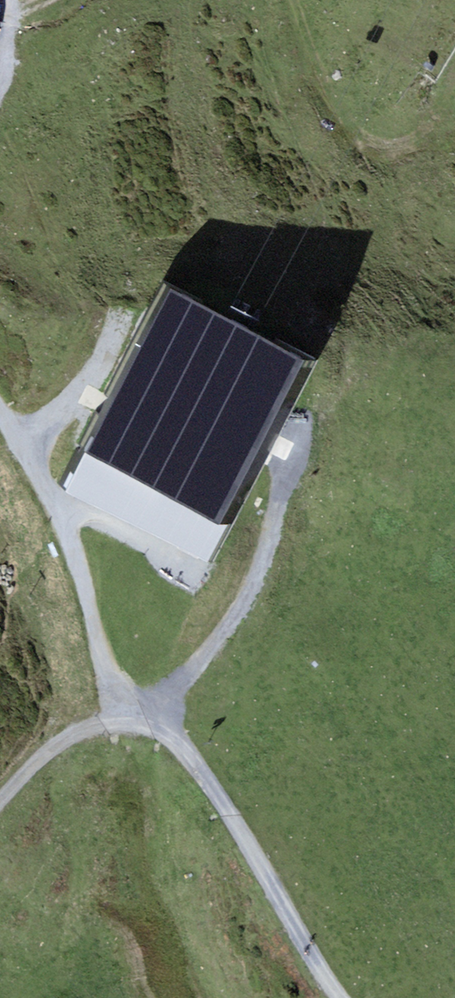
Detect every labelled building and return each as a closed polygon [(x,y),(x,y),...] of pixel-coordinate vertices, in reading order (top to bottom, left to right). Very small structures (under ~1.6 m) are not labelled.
[(210,564),(315,362),(174,289),(126,383),(69,491),(210,564)]
